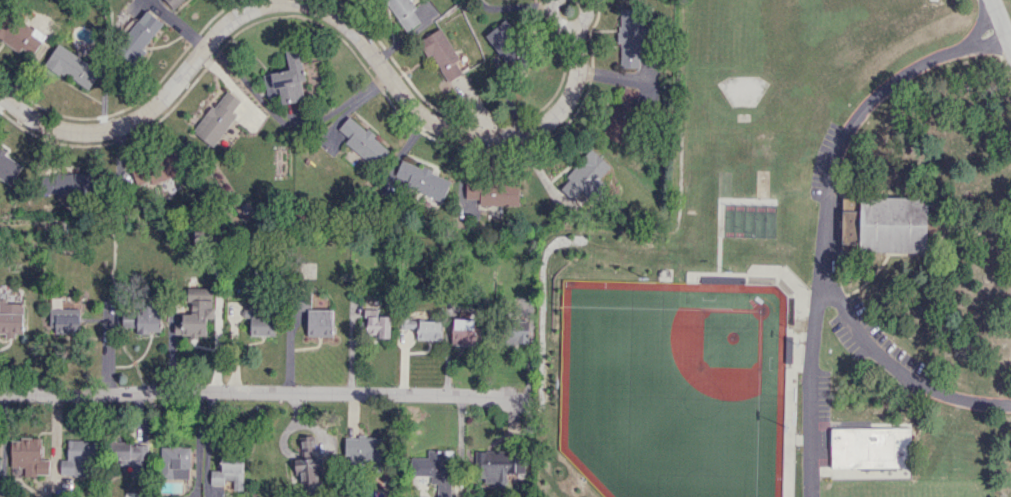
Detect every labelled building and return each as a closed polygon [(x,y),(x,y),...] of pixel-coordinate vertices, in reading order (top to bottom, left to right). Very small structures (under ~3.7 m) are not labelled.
[(177,11),(186,0),(163,0),(177,11)] [(420,22),(413,11),(415,9),(409,0),(385,0),(404,32),(420,22)] [(619,68),(639,68),(639,50),(645,50),(645,26),(640,26),(640,9),(619,9),(619,68)] [(164,26),(147,10),(124,36),(129,41),(123,48),(135,59),(164,26)] [(485,34),(507,67),(519,60),(508,44),(518,38),(507,20),(485,34)] [(9,45),(32,57),(44,34),(21,22),(9,45)] [(459,59),(440,28),(418,42),(427,58),(431,55),(446,81),(461,72),(455,62),(459,59)] [(99,71),(57,44),(44,64),(87,91),(99,71)] [(263,74),(266,90),(278,88),(281,104),(305,100),(301,80),(305,80),(299,48),(285,51),(288,70),(263,74)] [(640,94),(621,87),(604,137),(623,143),(640,94)] [(212,147),(236,116),(232,112),(240,101),(225,89),(193,132),(212,147)] [(338,129),(348,138),(343,144),(373,169),(389,150),(349,116),(338,129)] [(610,166),(591,149),(559,186),(574,200),(581,191),(591,200),(603,186),(597,181),(610,166)] [(156,151),(157,178),(181,178),(181,150),(156,151)] [(23,164),(0,151),(0,179),(11,185),(23,164)] [(451,179),(401,160),(392,182),(442,201),(451,179)] [(40,193),(92,195),(93,174),(41,172),(40,193)] [(465,199),(478,199),(478,205),(518,205),(519,182),(465,180),(465,199)] [(858,195),(842,195),(841,210),(858,210),(858,195)] [(926,252),(926,197),(859,197),(859,211),(841,211),(841,252),(926,252)] [(206,335),(206,317),(212,318),(213,289),(189,288),(188,315),(174,314),(174,335),(206,335)] [(0,301),(0,332),(22,333),(23,302),(0,301)] [(159,311),(153,312),(153,304),(136,304),(136,333),(160,333),(159,311)] [(52,309),(52,333),(80,333),(80,308),(52,309)] [(332,337),(332,310),(307,309),(307,336),(332,337)] [(390,316),(377,316),(377,309),(362,309),(362,337),(389,338),(390,316)] [(274,335),(273,310),(243,310),(243,318),(250,317),(250,336),(274,335)] [(440,340),(441,320),(399,319),(399,328),(417,329),(416,339),(440,340)] [(451,345),(475,346),(475,320),(452,319),(451,345)] [(503,344),(527,344),(527,328),(503,327),(503,344)] [(830,428),(830,468),(901,468),(901,476),(910,476),(909,428),(830,428)] [(301,452),(315,450),(313,435),(299,437),(301,452)] [(49,460),(41,460),(42,438),(19,437),(19,441),(11,441),(10,466),(24,466),(24,475),(49,475),(49,460)] [(345,437),(345,455),(365,455),(365,464),(384,464),(384,437),(345,437)] [(67,460),(60,459),(60,476),(87,476),(87,465),(95,465),(96,440),(67,440),(67,460)] [(160,479),(189,479),(189,447),(160,447),(160,479)] [(450,450),(427,450),(427,458),(412,457),(412,475),(430,476),(430,484),(437,484),(437,496),(449,496),(450,450)] [(524,476),(524,451),(476,452),(477,483),(507,482),(506,477),(524,476)] [(295,459),(296,490),(322,489),(321,458),(295,459)] [(243,463),(220,463),(220,470),(210,470),(210,485),(224,485),(224,479),(233,479),(232,490),(242,490),(243,463)]
